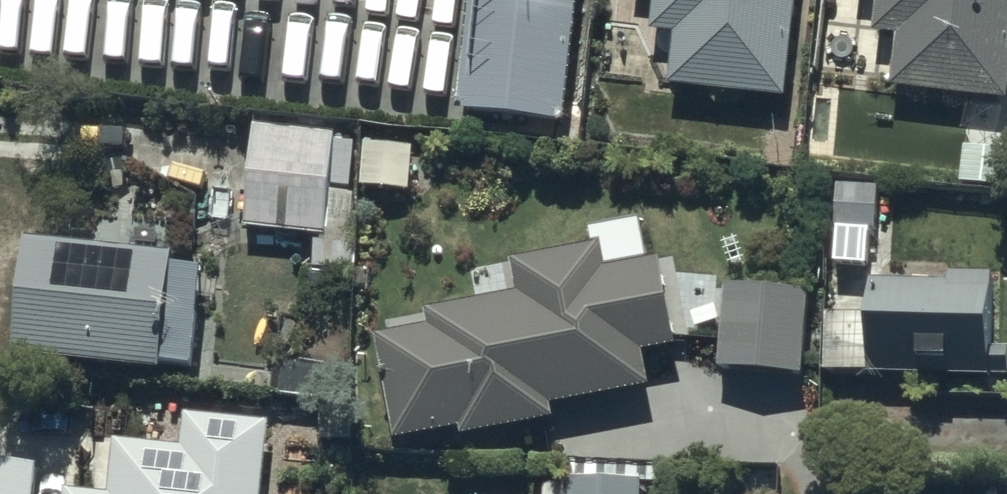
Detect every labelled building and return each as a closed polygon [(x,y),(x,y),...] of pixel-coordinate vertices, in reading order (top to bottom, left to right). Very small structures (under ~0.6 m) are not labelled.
[(78,23),(237,41),(242,0),(80,0),(78,23)] [(467,106),(568,118),(581,0),(478,0),(467,106)] [(656,24),(678,27),(672,78),(796,92),(806,0),(658,0),(656,24)] [(876,30),(901,33),(895,81),(1006,94),(1006,0),(880,0),(876,30)] [(329,26),(245,18),(238,95),(322,103),(329,26)] [(401,27),(348,21),(338,102),(391,108),(401,27)] [(159,114),(158,147),(237,150),(238,117),(159,114)] [(336,138),(256,130),(245,237),(325,245),(336,138)] [(368,137),(365,182),(415,185),(418,140),(368,137)] [(834,176),(834,223),(876,223),(876,176),(834,176)] [(182,251),(36,236),(24,351),(171,366),(172,356),(201,359),(207,304),(177,301),(182,251)] [(607,241),(522,257),(529,291),(438,308),(441,321),(385,332),(404,432),(467,421),(469,431),(564,414),(561,402),(663,383),(657,351),(691,344),(674,250),(611,261),(607,241)] [(809,276),(728,276),(728,288),(714,288),(714,327),(724,327),(724,367),(809,367),(809,276)] [(865,287),(865,387),(1006,388),(1006,354),(989,354),(990,288),(865,287)] [(69,483),(68,493),(268,493),(276,418),(191,409),(187,442),(120,435),(115,488),(69,483)] [(0,455),(0,493),(41,493),(45,460),(0,455)] [(572,469),(571,493),(646,493),(646,470),(572,469)]
